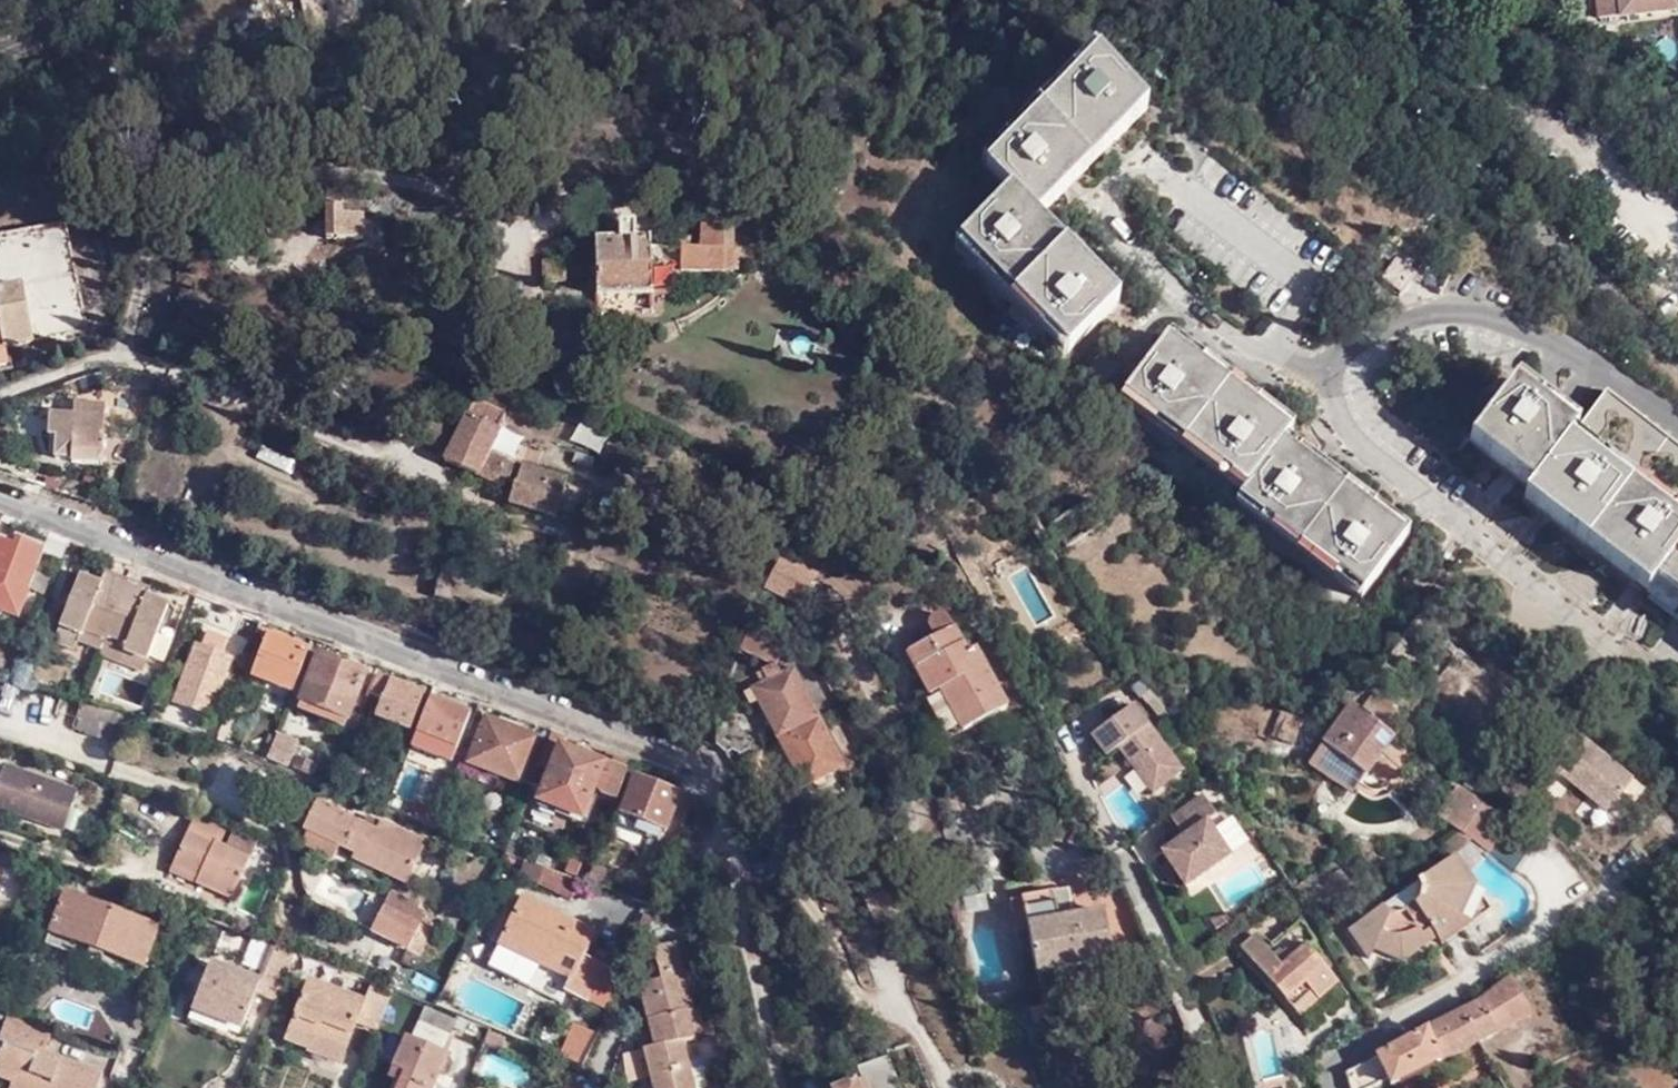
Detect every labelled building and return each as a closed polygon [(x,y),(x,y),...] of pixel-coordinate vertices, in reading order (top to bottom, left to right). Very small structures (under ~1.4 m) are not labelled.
[(1601,10),(1617,9),(1618,13),(1670,8),(1669,0),(1600,0),(1601,10)] [(1033,218),(1144,112),(1095,60),(984,167),(1008,192),(955,241),(1063,352),(1115,304),(1033,218)] [(326,196),(326,207),(338,208),(338,195),(326,196)] [(338,208),(326,207),(326,238),(362,238),(362,214),(341,214),(341,207),(338,208)] [(632,222),(615,221),(615,231),(603,230),(603,239),(594,239),(594,294),(648,295),(647,231),(633,230),(632,222)] [(9,367),(7,348),(89,330),(64,222),(0,235),(0,369),(9,367)] [(732,226),(698,226),(697,247),(678,247),(678,270),(731,271),(732,226)] [(1412,277),(1392,261),(1377,279),(1398,295),(1412,277)] [(1284,437),(1162,342),(1118,397),(1240,494),(1232,503),(1354,598),(1396,542),(1277,447),(1284,437)] [(1600,392),(1568,433),(1508,388),(1464,443),(1524,492),(1517,500),(1640,594),(1647,585),(1677,610),(1677,454),(1600,392)] [(495,484),(498,477),(506,461),(507,459),(488,450),(503,415),(470,401),(457,431),(429,418),(418,442),(444,454),(442,460),(495,484)] [(102,405),(72,404),(73,415),(50,414),(47,436),(53,437),(53,458),(70,459),(69,461),(98,463),(102,405)] [(498,477),(511,483),(512,481),(514,481),(519,467),(506,461),(498,477)] [(512,481),(511,483),(507,503),(555,513),(564,474),(519,465),(519,467),(514,481),(512,481)] [(45,535),(43,539),(65,548),(66,543),(45,535)] [(19,616),(40,559),(57,565),(65,548),(43,539),(41,545),(16,536),(14,542),(0,537),(0,609),(19,616)] [(790,560),(777,553),(761,585),(774,592),(790,560)] [(813,573),(790,560),(774,592),(797,604),(813,573)] [(97,643),(124,582),(103,573),(99,584),(78,576),(57,622),(75,631),(72,640),(94,650),(97,643)] [(146,593),(124,582),(97,643),(140,662),(163,609),(143,600),(146,593)] [(924,626),(925,627),(930,638),(903,653),(927,697),(937,692),(958,732),(1003,707),(971,649),(964,652),(943,616),(942,615),(935,612),(928,615),(924,622),(924,626)] [(75,631),(57,622),(49,638),(69,647),(72,640),(75,631)] [(201,632),(195,649),(218,658),(225,641),(201,632)] [(289,690),(305,651),(264,635),(248,673),(289,690)] [(739,635),(734,648),(770,663),(779,641),(739,635)] [(140,662),(97,643),(94,650),(92,654),(135,674),(140,662)] [(218,658),(195,649),(190,647),(169,702),(196,712),(206,689),(211,691),(224,660),(218,658)] [(362,672),(315,653),(297,700),(343,719),(362,672)] [(770,741),(808,721),(784,672),(773,677),(767,665),(753,673),(758,685),(744,691),(770,741)] [(418,695),(372,676),(364,693),(375,697),(369,714),(405,728),(418,695)] [(943,741),(958,732),(937,692),(927,697),(921,700),(943,741)] [(466,713),(426,697),(408,746),(445,762),(466,713)] [(79,702),(112,712),(118,713),(118,711),(79,699),(79,702)] [(1350,710),(1328,740),(1324,737),(1318,744),(1323,748),(1365,779),(1405,724),(1372,700),(1359,717),(1350,710)] [(1179,767),(1130,701),(1088,733),(1102,752),(1115,743),(1147,789),(1179,767)] [(72,726),(111,737),(118,713),(112,712),(79,702),(72,726)] [(231,714),(224,711),(219,721),(213,738),(219,740),(231,714)] [(111,737),(120,740),(129,717),(118,713),(111,737)] [(213,738),(219,721),(209,715),(200,733),(213,738)] [(1299,720),(1284,715),(1273,739),(1287,746),(1299,720)] [(535,737),(485,717),(470,757),(528,780),(534,766),(541,747),(533,744),(535,737)] [(833,769),(808,721),(770,741),(794,789),(833,769)] [(737,722),(713,743),(724,756),(728,752),(734,756),(754,743),(737,722)] [(1540,783),(1572,739),(1562,730),(1525,778),(1536,787),(1540,783)] [(290,738),(272,732),(260,759),(280,766),(290,738)] [(592,788),(602,764),(557,746),(561,737),(550,732),(544,748),(531,781),(542,786),(532,812),(551,820),(553,817),(562,820),(566,810),(581,816),(592,788)] [(1629,784),(1572,739),(1540,783),(1536,787),(1545,794),(1558,779),(1562,773),(1572,781),(1568,786),(1584,799),(1588,794),(1608,810),(1629,784)] [(544,748),(541,747),(534,766),(528,780),(531,781),(544,748)] [(758,747),(731,763),(740,779),(751,784),(767,766),(758,747)] [(1323,748),(1310,765),(1354,793),(1365,779),(1323,748)] [(287,765),(302,771),(307,761),(292,753),(287,765)] [(623,772),(625,769),(628,762),(613,757),(609,767),(623,772)] [(62,830),(77,789),(3,762),(0,771),(0,808),(62,830)] [(601,791),(614,796),(623,773),(624,772),(623,772),(609,767),(605,777),(601,791)] [(624,772),(623,773),(614,796),(615,797),(626,769),(625,769),(623,772),(624,772)] [(1568,786),(1572,781),(1562,773),(1558,779),(1568,786)] [(618,815),(662,832),(676,795),(676,793),(634,776),(620,811),(618,815)] [(1441,810),(1491,846),(1505,827),(1455,790),(1441,810)] [(1608,810),(1588,794),(1584,799),(1604,815),(1608,810)] [(1155,853),(1163,864),(1173,877),(1181,888),(1227,856),(1203,821),(1212,815),(1199,796),(1166,818),(1178,837),(1155,853)] [(424,840),(381,820),(377,829),(363,822),(315,801),(302,828),(306,829),(337,844),(353,852),(352,857),(404,882),(424,840)] [(414,805),(409,818),(426,823),(430,812),(414,805)] [(1433,820),(1451,834),(1458,829),(1472,840),(1487,851),(1491,846),(1441,810),(1433,820)] [(618,815),(620,811),(618,811),(613,822),(659,840),(661,834),(662,832),(618,815)] [(377,829),(381,820),(368,813),(363,822),(377,829)] [(197,877),(195,884),(230,898),(253,839),(230,829),(224,844),(219,842),(226,827),(193,814),(172,867),(197,877)] [(330,860),(337,844),(306,829),(298,845),(330,860)] [(1451,834),(1442,840),(1453,854),(1466,844),(1472,840),(1458,829),(1451,834)] [(587,840),(574,834),(561,870),(569,873),(573,875),(587,840)] [(1466,844),(1483,856),(1487,851),(1472,840),(1466,844)] [(1431,928),(1436,936),(1440,942),(1490,908),(1453,854),(1348,927),(1370,960),(1375,948),(1402,959),(1427,943),(1422,935),(1431,928)] [(607,867),(591,861),(584,879),(600,885),(607,867)] [(1173,877),(1163,864),(1155,869),(1163,883),(1173,877)] [(534,885),(570,899),(578,879),(574,878),(568,876),(557,871),(542,865),(534,885)] [(169,874),(195,884),(197,877),(172,867),(169,874)] [(869,893),(865,881),(854,884),(858,897),(869,893)] [(1051,901),(1067,898),(1065,888),(1050,891),(1051,901)] [(129,961),(142,966),(158,924),(63,889),(48,931),(125,960),(129,961)] [(1070,918),(1067,898),(1051,901),(1050,891),(1005,900),(1007,911),(1019,908),(1023,927),(1031,973),(1110,960),(1101,912),(1070,918)] [(387,898),(412,911),(415,914),(418,907),(390,892),(387,898)] [(521,895),(487,966),(558,1000),(564,989),(580,953),(592,929),(521,895)] [(383,905),(412,920),(415,914),(412,911),(387,898),(383,905)] [(371,929),(418,954),(431,929),(412,920),(383,905),(371,929)] [(1011,929),(1023,927),(1019,908),(1007,911),(1011,929)] [(1207,918),(1214,927),(1226,921),(1222,914),(1218,916),(1207,918)] [(1422,935),(1427,943),(1436,936),(1431,928),(1422,935)] [(125,960),(48,931),(44,943),(124,972),(129,961),(125,960)] [(1323,971),(1329,968),(1328,967),(1323,959),(1317,964),(1303,948),(1290,960),(1284,954),(1274,961),(1253,937),(1238,950),(1296,1017),(1334,984),(1323,971)] [(256,992),(275,1000),(294,951),(280,946),(272,942),(271,943),(257,979),(260,980),(256,992)] [(626,1081),(650,1075),(653,1087),(700,1087),(700,1086),(705,1085),(700,1064),(688,1067),(681,1039),(690,1038),(688,1032),(701,1029),(696,1007),(689,1009),(674,944),(652,949),(659,978),(636,983),(652,1047),(644,1048),(644,1049),(624,1054),(626,1081)] [(580,953),(564,989),(601,1006),(615,970),(580,953)] [(192,1007),(242,1027),(256,992),(260,980),(257,979),(210,960),(192,1007)] [(615,970),(601,1006),(604,1008),(617,971),(615,970)] [(1343,1075),(1348,1087),(1368,1087),(1386,1077),(1391,1085),(1532,1016),(1512,978),(1483,999),(1480,1005),(1343,1075)] [(379,1027),(394,988),(373,980),(366,999),(310,980),(288,1039),(341,1057),(357,1018),(379,1027)] [(438,1008),(427,1003),(414,1038),(410,1035),(396,1070),(403,1073),(396,1087),(434,1087),(449,1052),(444,1050),(458,1016),(438,1008)] [(1041,1022),(1037,1005),(1025,1006),(1028,1024),(1041,1022)] [(102,1073),(44,1050),(51,1031),(6,1013),(0,1029),(0,1077),(10,1081),(7,1087),(96,1087),(102,1073)] [(578,1061),(591,1034),(593,1030),(571,1021),(558,1055),(578,1061)] [(580,1062),(591,1034),(578,1061),(580,1062)] [(860,1069),(868,1087),(898,1087),(886,1057),(860,1069)]
